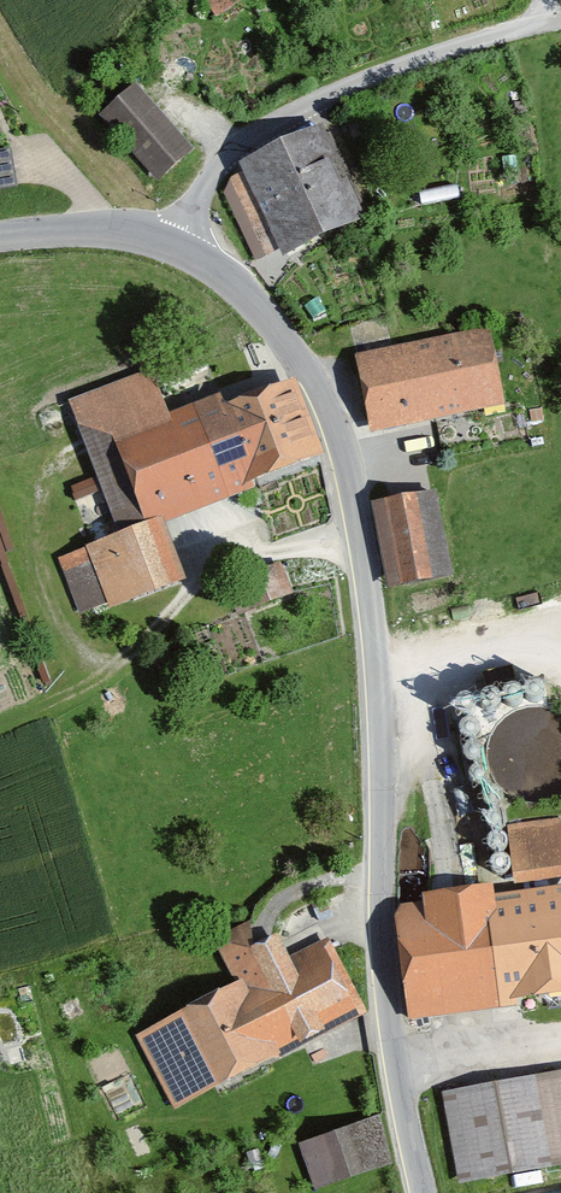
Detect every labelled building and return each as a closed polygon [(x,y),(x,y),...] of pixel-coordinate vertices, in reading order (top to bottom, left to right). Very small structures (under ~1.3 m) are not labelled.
[(216,17),(242,0),(210,0),(207,2),(216,17)] [(156,172),(184,147),(135,93),(107,117),(156,172)] [(235,179),(269,253),(349,216),(315,142),(235,179)] [(13,170),(0,172),(0,187),(15,185),(13,170)] [(492,395),(482,347),(494,345),(491,329),(475,332),(478,348),(445,355),(445,352),(360,369),(369,418),(431,406),(430,403),(461,397),(461,401),(492,395)] [(150,373),(75,402),(119,515),(120,515),(122,516),(123,517),(246,469),(247,474),(311,449),(288,389),(269,397),(271,402),(175,439),(150,373)] [(390,511),(403,584),(448,576),(432,493),(415,496),(417,506),(390,511)] [(158,526),(93,551),(112,602),(177,577),(158,526)] [(239,614),(287,595),(275,566),(241,580),(243,585),(229,591),(239,614)] [(509,826),(515,874),(560,869),(560,823),(560,820),(509,826)] [(560,982),(560,902),(489,912),(486,893),(429,901),(431,919),(398,924),(404,969),(408,1002),(560,982)] [(260,951),(251,924),(219,940),(244,989),(165,1030),(195,1087),(263,1052),(261,1048),(295,1031),(298,1037),(319,1026),(316,1020),(356,999),(328,944),(288,964),(277,942),(260,951)] [(464,1176),(560,1158),(560,1078),(449,1099),(464,1176)] [(336,1173),(361,1165),(352,1137),(327,1146),(336,1173)] [(502,1192),(560,1192),(560,1185),(502,1192)]
